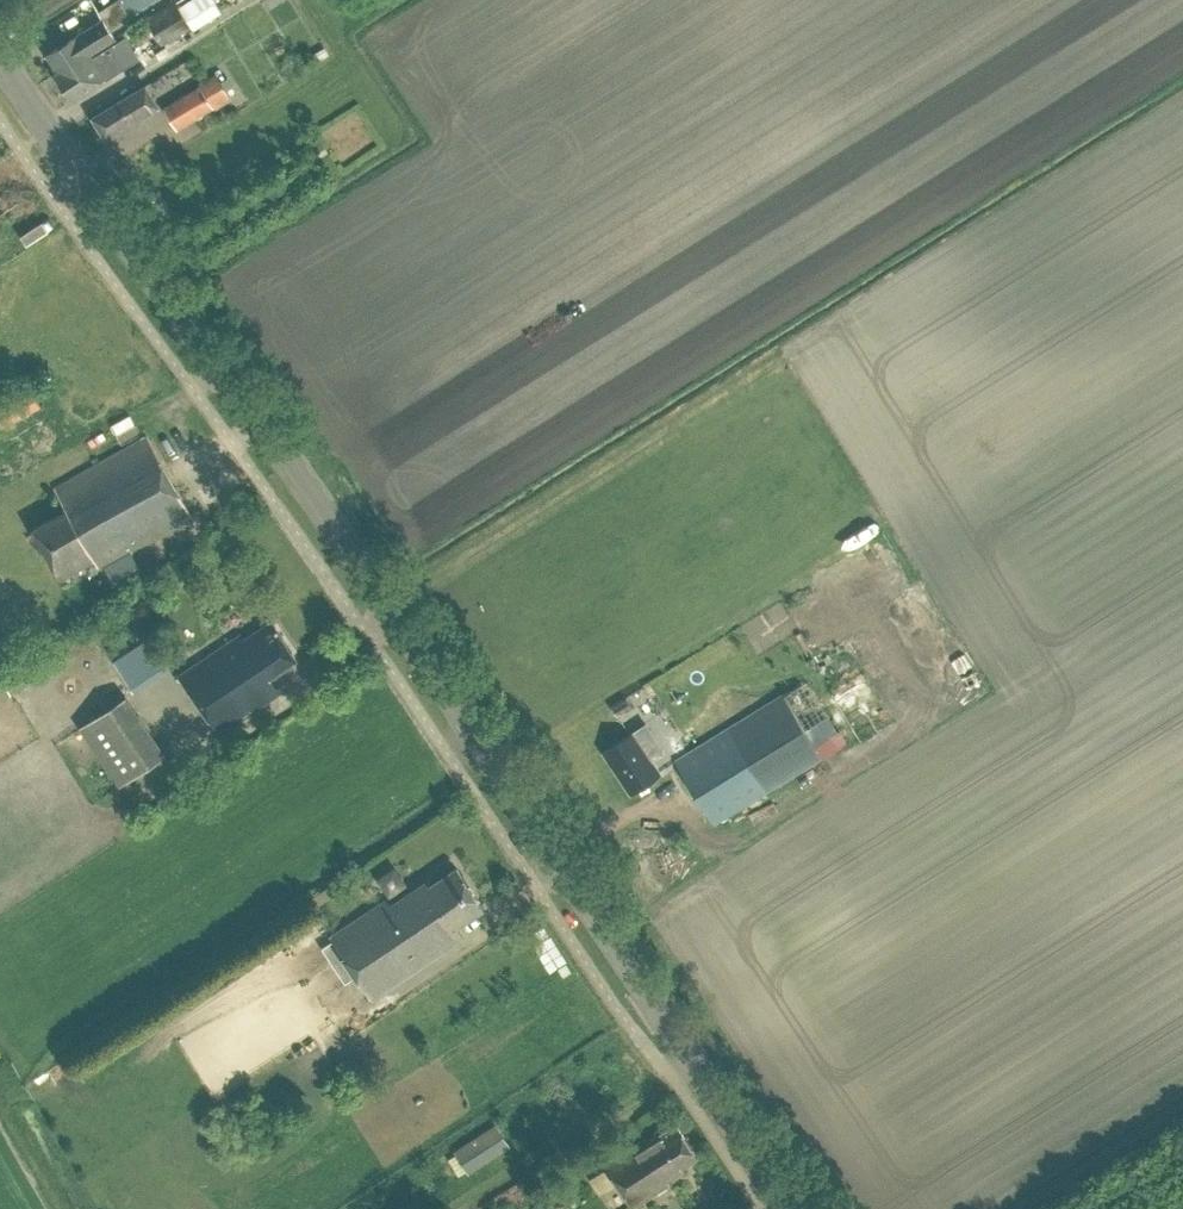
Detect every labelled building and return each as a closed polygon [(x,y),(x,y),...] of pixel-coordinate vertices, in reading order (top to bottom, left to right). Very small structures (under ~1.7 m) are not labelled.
[(89,53),(115,37),(111,30),(132,15),(123,0),(114,0),(97,11),(104,22),(79,37),(77,34),(46,54),(55,68),(57,70),(54,73),(55,74),(58,72),(89,53)] [(191,26),(176,0),(175,0),(145,18),(160,44),(191,26)] [(186,18),(215,1),(214,0),(186,0),(178,4),(186,18)] [(58,72),(55,74),(73,100),(104,78),(103,76),(122,65),(112,49),(94,61),(89,53),(58,72)] [(200,84),(214,106),(230,97),(216,73),(200,81),(200,84)] [(176,128),(214,106),(200,84),(163,106),(176,128)] [(116,136),(159,110),(145,85),(95,116),(107,135),(113,131),(116,136)] [(41,403),(31,385),(0,403),(0,417),(4,424),(41,403)] [(193,519),(195,518),(148,434),(146,435),(146,436),(55,487),(66,508),(32,526),(61,578),(95,559),(99,566),(130,548),(132,552),(192,518),(193,519)] [(277,628),(271,619),(245,637),(242,633),(180,675),(220,733),(282,691),(271,675),(297,657),(277,628)] [(142,635),(106,658),(127,690),(163,667),(142,635)] [(713,823),(860,733),(823,672),(674,760),(713,823)] [(68,724),(110,782),(156,750),(113,691),(68,724)] [(617,718),(634,707),(626,694),(610,705),(617,718)] [(632,791),(660,772),(633,731),(604,750),(632,791)] [(460,872),(456,866),(429,884),(426,880),(390,904),(386,898),(330,936),(372,998),(462,937),(457,924),(483,906),(477,896),(460,871),(460,872)] [(698,1156),(676,1122),(648,1140),(644,1137),(603,1162),(632,1208),(669,1184),(666,1179),(684,1169),(682,1165),(698,1156)] [(489,1157),(476,1137),(456,1150),(469,1170),(489,1157)]
